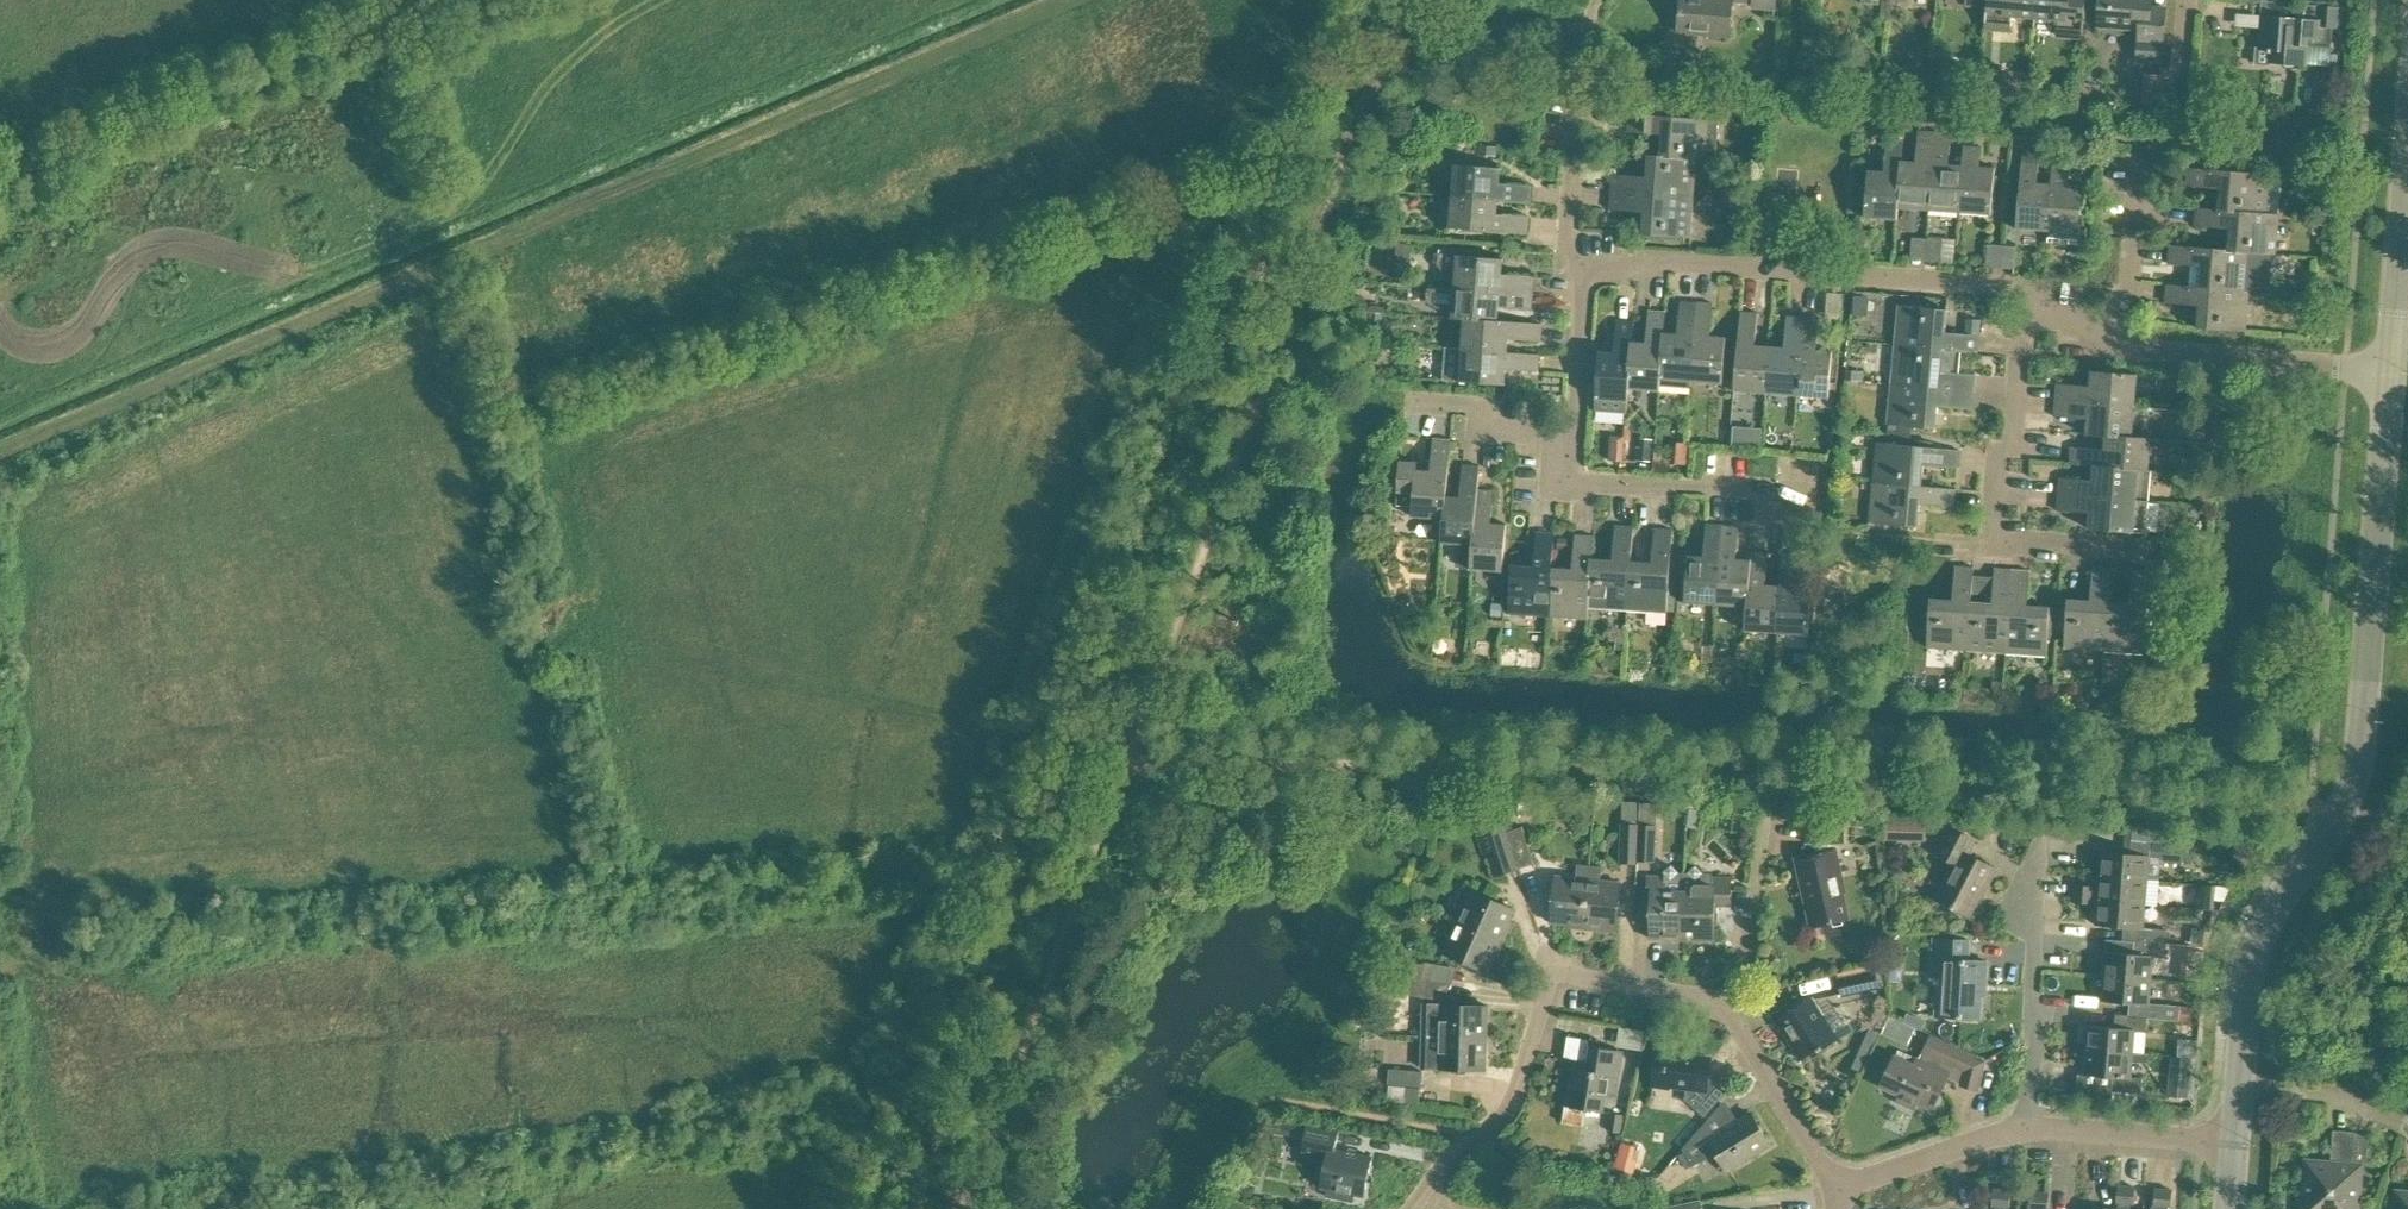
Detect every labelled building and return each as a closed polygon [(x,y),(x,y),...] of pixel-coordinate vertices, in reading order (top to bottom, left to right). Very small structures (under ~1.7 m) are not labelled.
[(1677,32),(1729,37),(1733,1),(1752,3),(1752,7),(1775,9),(1776,0),(1680,0),(1677,32)] [(2036,0),(1986,0),(1986,8),(1984,29),(2010,31),(2011,14),(2034,16),(2036,0)] [(2034,16),(2056,18),(2055,35),(2081,37),(2084,0),(2036,0),(2034,16)] [(2142,60),(2161,62),(2165,9),(2150,8),(2151,0),(2099,0),(2097,27),(2138,30),(2136,59),(2142,60)] [(2347,9),(2319,7),(2289,4),(2288,19),(2261,17),(2258,51),(2267,52),(2267,55),(2268,55),(2267,64),(2306,67),(2307,46),(2332,48),(2333,27),(2341,28),(2342,16),(2347,17),(2347,9)] [(1998,68),(1984,67),(1983,79),(1998,80),(1998,68)] [(2145,84),(2145,102),(2156,103),(2156,85),(2145,84)] [(1660,157),(1697,160),(1709,161),(1712,121),(1629,115),(1628,133),(1661,136),(1660,157)] [(1920,130),(1918,144),(1917,164),(1903,163),(1905,142),(1903,142),(1897,221),(1898,221),(1899,208),(1928,211),(1935,131),(1920,130)] [(1959,214),(1965,148),(1964,148),(1962,168),(1948,167),(1951,132),(1935,131),(1928,211),(1959,214)] [(1864,218),(1897,221),(1903,142),(1887,141),(1884,173),(1868,171),(1864,218)] [(1478,146),(1477,156),(1497,158),(1498,148),(1478,146)] [(2024,146),(2023,164),(2017,230),(2049,233),(2056,149),(2054,149),(2051,187),(2037,186),(2040,148),(2024,146)] [(1965,148),(1959,214),(1990,216),(1994,170),(1980,169),(1982,149),(1965,148)] [(2056,149),(2049,233),(2079,236),(2083,189),(2066,187),(2067,168),(2084,170),(2086,152),(2056,149)] [(1612,176),(1611,193),(1694,199),(1697,160),(1660,157),(1648,156),(1646,178),(1612,176)] [(1455,166),(1452,197),(1499,201),(1531,204),(1533,187),(1500,185),(1502,170),(1455,166)] [(2195,208),(2195,210),(2279,217),(2279,215),(2267,214),(2270,176),(2187,169),(2186,188),(2219,190),(2217,210),(2195,208)] [(1694,199),(1611,193),(1609,211),(1643,213),(1642,236),(1691,239),(1694,199)] [(1499,201),(1452,197),(1449,229),(1529,236),(1530,219),(1498,216),(1499,201)] [(2170,247),(2276,255),(2279,217),(2195,210),(2194,227),(2229,230),(2228,250),(2170,246),(2170,247)] [(1956,259),(1957,235),(1913,234),(1912,258),(1956,259)] [(1988,269),(2017,267),(2016,242),(1986,243),(1988,269)] [(2193,267),(2191,288),(2167,286),(2249,293),(2252,255),(2276,257),(2276,255),(2170,247),(2169,265),(2193,267)] [(1454,289),(1533,294),(1534,278),(1502,275),(1503,260),(1456,257),(1454,289)] [(2249,293),(2167,286),(2165,304),(2199,307),(2197,329),(2245,333),(2249,293)] [(1533,294),(1454,289),(1451,319),(1463,320),(1498,322),(1499,308),(1531,310),(1533,294)] [(1354,295),(1352,311),(1357,312),(1366,312),(1368,313),(1369,303),(1363,296),(1354,295)] [(1690,383),(1697,304),(1681,303),(1678,335),(1664,334),(1666,314),(1664,314),(1659,393),(1660,393),(1661,381),(1690,383)] [(1697,304),(1690,383),(1722,386),(1726,339),(1711,337),(1713,305),(1697,304)] [(1898,306),(1895,346),(1977,354),(1979,337),(1945,334),(1947,311),(1898,306)] [(1376,321),(1376,313),(1368,313),(1366,312),(1357,312),(1356,320),(1376,321)] [(1629,390),(1659,393),(1664,314),(1649,313),(1647,344),(1632,343),(1634,323),(1633,323),(1626,413),(1627,413),(1629,390)] [(1734,392),(1766,394),(1770,347),(1755,346),(1757,314),(1741,313),(1734,392)] [(1967,316),(1965,334),(1979,335),(1980,317),(1967,316)] [(1797,397),(1803,318),(1787,317),(1784,348),(1770,347),(1766,394),(1797,397)] [(1803,318),(1797,397),(1828,399),(1832,352),(1816,351),(1819,319),(1803,318)] [(1445,345),(1445,349),(1508,353),(1509,339),(1541,342),(1542,325),(1498,322),(1463,320),(1461,347),(1445,345)] [(1626,413),(1633,323),(1617,322),(1614,354),(1599,353),(1595,411),(1626,413)] [(1891,385),(1973,393),(1975,376),(1941,373),(1943,352),(1977,355),(1977,354),(1895,346),(1891,385)] [(1539,356),(1508,353),(1445,349),(1443,378),(1458,379),(1458,382),(1505,386),(1506,370),(1538,373),(1539,356)] [(1848,380),(1857,381),(1859,365),(1850,364),(1848,380)] [(2056,402),(2135,408),(2138,376),(2091,372),(2090,388),(2057,385),(2056,402)] [(1973,393),(1891,385),(1887,425),(1936,430),(1938,408),(1971,411),(1973,393)] [(2135,408),(2056,402),(2055,418),(2087,420),(2086,436),(2151,441),(2152,440),(2133,438),(2135,408)] [(1761,445),(1761,424),(1733,424),(1732,444),(1761,445)] [(2071,450),(2070,465),(2149,472),(2151,441),(2086,436),(2086,437),(2106,438),(2104,453),(2071,450)] [(1611,437),(1609,460),(1622,461),(1624,438),(1611,437)] [(1400,460),(1399,469),(1396,506),(1413,507),(1412,518),(1443,520),(1445,498),(1450,441),(1433,440),(1431,472),(1418,471),(1418,461),(1400,460)] [(1673,440),(1672,465),(1685,465),(1686,441),(1673,440)] [(1877,443),(1873,483),(1956,491),(1956,490),(1921,486),(1923,466),(1957,469),(1959,451),(1877,443)] [(1653,448),(1636,446),(1635,464),(1652,465),(1653,448)] [(1473,546),(1477,491),(1479,467),(1462,465),(1460,499),(1445,498),(1443,520),(1441,544),(1459,545),(1459,562),(1460,567),(1463,569),(1470,571),(1471,566),(1473,546)] [(2059,495),(2138,502),(2141,472),(2149,473),(2149,472),(2070,465),(2070,466),(2093,468),(2092,482),(2060,479),(2059,495)] [(1843,481),(1842,497),(1853,498),(1854,482),(1843,481)] [(1956,491),(1873,483),(1869,523),(1917,527),(1920,505),(1954,508),(1956,491)] [(1477,491),(1473,546),(1471,570),(1503,572),(1506,525),(1490,524),(1493,492),(1477,491)] [(2138,502),(2059,495),(2057,512),(2090,515),(2088,530),(2136,534),(2138,502)] [(1716,606),(1722,526),(1706,525),(1704,558),(1688,556),(1685,603),(1716,606)] [(1722,526),(1716,606),(1747,608),(1750,561),(1736,560),(1738,527),(1722,526)] [(1592,560),(1588,608),(1627,611),(1631,562),(1634,528),(1615,527),(1613,561),(1592,560)] [(1652,564),(1631,562),(1627,611),(1666,614),(1673,531),(1654,530),(1652,564)] [(1548,617),(1552,569),(1554,535),(1536,533),(1534,568),(1512,566),(1508,614),(1548,617)] [(1552,569),(1548,617),(1587,620),(1588,608),(1592,560),(1593,538),(1576,536),(1573,570),(1552,569)] [(1557,539),(1557,549),(1567,549),(1567,539),(1557,539)] [(1751,551),(1750,561),(1747,608),(1745,632),(1776,634),(1780,585),(1765,584),(1767,553),(1751,551)] [(1782,554),(1780,585),(1776,634),(1808,636),(1812,589),(1796,588),(1799,555),(1782,554)] [(1966,651),(1972,569),(1954,567),(1952,601),(1930,600),(1926,649),(1966,651)] [(2104,652),(2110,569),(2092,567),(2090,601),(2068,600),(2064,649),(2104,652)] [(1973,569),(1972,569),(1966,651),(2006,654),(2012,572),(1993,570),(1991,604),(1971,603),(1973,569)] [(2112,569),(2110,569),(2104,652),(2143,655),(2150,572),(2132,571),(2129,604),(2109,603),(2112,569)] [(2012,572),(2006,654),(2045,657),(2049,609),(2026,607),(2029,573),(2012,572)] [(1492,604),(1491,617),(1501,618),(1502,605),(1492,604)] [(1736,659),(1747,660),(1748,645),(1737,644),(1736,659)] [(1519,650),(1518,670),(1526,671),(1527,651),(1519,650)] [(1492,801),(1474,806),(1478,819),(1496,814),(1492,801)] [(1637,862),(1640,802),(1623,801),(1621,864),(1637,865),(1637,862)] [(1640,802),(1637,862),(1655,863),(1656,826),(1654,826),(1655,819),(1646,818),(1647,802),(1640,802)] [(1815,810),(1815,816),(1840,816),(1840,812),(1840,806),(1815,806),(1815,810)] [(1688,809),(1686,827),(1697,828),(1699,810),(1688,809)] [(1886,839),(1905,840),(1906,819),(1887,819),(1886,839)] [(1845,844),(1845,824),(1807,824),(1807,844),(1845,844)] [(1494,876),(1503,873),(1518,869),(1504,826),(1477,835),(1483,855),(1487,854),(1494,876)] [(1519,868),(1533,864),(1522,827),(1507,832),(1519,868)] [(1970,917),(1995,868),(1968,854),(1976,840),(1949,827),(1935,854),(1954,864),(1935,899),(1970,917)] [(2183,845),(2131,841),(2130,854),(2102,852),(2100,876),(2147,881),(2149,857),(2161,858),(2165,862),(2182,863),(2182,859),(2194,860),(2194,848),(2183,848),(2183,845)] [(1815,926),(1849,918),(1844,893),(1846,893),(1837,849),(1795,858),(1807,912),(1812,911),(1815,926)] [(1583,928),(1590,866),(1578,864),(1576,878),(1556,876),(1551,922),(1575,925),(1574,927),(1583,928)] [(1602,867),(1590,866),(1583,928),(1616,932),(1621,883),(1601,881),(1602,867)] [(1651,939),(1682,940),(1683,892),(1684,872),(1667,872),(1667,878),(1648,877),(1648,893),(1651,893),(1651,939)] [(1683,892),(1682,940),(1714,940),(1715,916),(1718,913),(1718,906),(1731,906),(1731,879),(1712,878),(1712,872),(1684,872),(1683,892)] [(2147,881),(2100,876),(2099,890),(2092,890),(2092,886),(2076,885),(2074,903),(2091,904),(2091,901),(2098,901),(2098,900),(2145,905),(2147,881)] [(2215,885),(2198,884),(2197,908),(2213,909),(2215,885)] [(1471,890),(1457,921),(1503,942),(1511,924),(1509,923),(1515,910),(1471,890)] [(2143,928),(2145,905),(2098,900),(2098,901),(2096,925),(2124,928),(2123,941),(2135,941),(2154,943),(2154,942),(2166,943),(2167,930),(2143,928)] [(1503,942),(1457,921),(1443,953),(1487,972),(1493,959),(1495,960),(1503,942)] [(2192,928),(2191,944),(2203,945),(2205,929),(2192,928)] [(1986,984),(1987,962),(1968,961),(1970,941),(1935,939),(1932,972),(1943,973),(1941,997),(1937,997),(1936,1015),(1962,1016),(1962,1015),(1980,1016),(1982,984),(1986,984)] [(2154,943),(2135,941),(2134,954),(2106,952),(2104,976),(2151,980),(2153,957),(2165,958),(2166,943),(2154,942),(2154,943)] [(1394,975),(1423,980),(1425,965),(1397,960),(1394,975)] [(1842,996),(1879,988),(1875,971),(1838,979),(1842,996)] [(1423,980),(1394,975),(1391,991),(1425,998),(1428,981),(1423,980)] [(2180,1006),(2161,1005),(2149,1004),(2151,980),(2104,976),(2102,1001),(2130,1003),(2129,1016),(2148,1018),(2178,1021),(2180,1006)] [(1819,1052),(1839,1040),(1812,998),(1776,1020),(1801,1061),(1818,1050),(1819,1052)] [(1425,1004),(1424,1036),(1487,1038),(1488,1006),(1425,1004)] [(2086,1050),(2133,1054),(2135,1031),(2147,1032),(2148,1018),(2129,1016),(2117,1015),(2116,1028),(2088,1026),(2086,1050)] [(1620,1027),(1620,1044),(1642,1044),(1643,1027),(1620,1027)] [(1486,1070),(1487,1038),(1424,1036),(1423,1068),(1486,1070)] [(1931,1037),(1920,1060),(1917,1058),(1914,1064),(1895,1056),(1881,1087),(1900,1096),(1897,1102),(1914,1109),(1917,1103),(1933,1110),(1949,1075),(1961,1081),(1960,1085),(1979,1090),(1985,1062),(1931,1037)] [(1584,1109),(1603,1112),(1606,1094),(1616,1095),(1623,1051),(1589,1046),(1586,1070),(1572,1068),(1563,1123),(1582,1126),(1584,1109)] [(1705,1117),(1727,1092),(1708,1075),(1710,1058),(1675,1053),(1676,1051),(1659,1049),(1654,1086),(1670,1089),(1671,1086),(1695,1090),(1694,1094),(1688,1102),(1705,1117)] [(2133,1054),(2086,1050),(2083,1075),(2112,1077),(2111,1091),(2142,1093),(2143,1078),(2131,1078),(2133,1054)] [(2173,1060),(2172,1077),(2188,1079),(2191,1079),(2193,1061),(2190,1061),(2173,1060)] [(1422,1089),(1424,1072),(1389,1069),(1388,1086),(1422,1089)] [(1751,1114),(1716,1135),(1707,1121),(1683,1150),(1693,1167),(1716,1153),(1727,1171),(1770,1145),(1751,1114)] [(1622,1134),(1625,1117),(1613,1115),(1610,1132),(1622,1134)] [(1283,1122),(1281,1134),(1292,1136),(1294,1124),(1283,1122)] [(1366,1190),(1373,1157),(1336,1150),(1339,1131),(1307,1125),(1301,1156),(1319,1160),(1319,1157),(1327,1159),(1322,1178),(1329,1180),(1326,1196),(1354,1202),(1356,1188),(1366,1190)] [(2354,1132),(2333,1130),(2331,1164),(2307,1162),(2304,1208),(2357,1208),(2361,1161),(2365,1161),(2367,1137),(2354,1132)] [(1633,1180),(1640,1163),(1621,1155),(1614,1172),(1633,1180)] [(1241,1184),(1239,1198),(1254,1200),(1256,1186),(1241,1184)] [(2130,1204),(2134,1204),(2135,1188),(2118,1187),(2117,1203),(2119,1203),(2119,1208),(2130,1208),(2130,1204)] [(2006,1207),(2010,1207),(2011,1191),(1993,1189),(1992,1206),(1995,1206),(1995,1208),(2006,1208),(2006,1207)] [(2169,1207),(2171,1207),(2172,1191),(2155,1189),(2154,1206),(2157,1206),(2157,1208),(2168,1208),(2169,1207)] [(2049,1194),(2032,1192),(2030,1208),(2034,1208),(2048,1208),(2049,1194)] [(2398,1193),(2397,1208),(2407,1208),(2407,1194),(2398,1193)] [(1226,1208),(1251,1208),(1231,1198),(1226,1208)]
